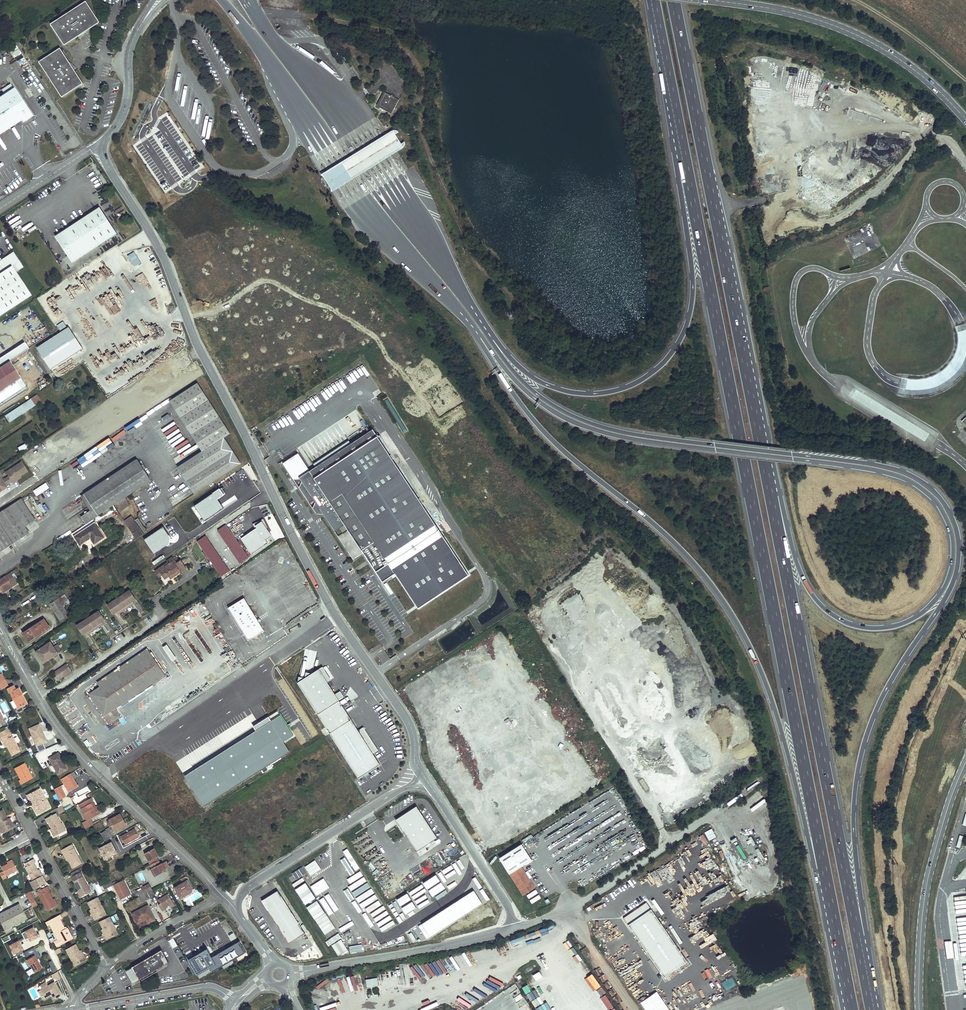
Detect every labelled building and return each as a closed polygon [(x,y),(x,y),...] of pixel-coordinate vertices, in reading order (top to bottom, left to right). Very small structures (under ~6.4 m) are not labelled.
[(51,23),(64,45),(100,22),(86,0),(51,23)] [(60,47),(39,61),(62,96),(83,83),(60,47)] [(20,120),(22,122),(31,116),(13,88),(12,88),(10,84),(0,90),(3,94),(0,96),(0,134),(20,120)] [(393,100),(378,92),(371,105),(386,113),(393,100)] [(397,127),(322,174),(332,189),(407,143),(397,127)] [(100,207),(56,237),(73,263),(118,234),(100,207)] [(855,256),(875,248),(872,240),(852,248),(855,256)] [(31,295),(16,272),(23,267),(13,252),(0,260),(0,315),(31,295)] [(134,252),(128,256),(135,267),(141,263),(134,252)] [(63,321),(57,326),(60,331),(67,327),(63,321)] [(82,350),(68,328),(37,348),(51,369),(82,350)] [(0,358),(0,367),(9,361),(28,348),(24,342),(0,358)] [(85,364),(91,375),(100,370),(94,359),(85,364)] [(22,391),(15,381),(20,378),(9,361),(0,367),(0,405),(22,391)] [(27,388),(20,378),(15,381),(22,391),(27,388)] [(230,434),(198,383),(170,401),(203,451),(178,467),(195,493),(241,464),(224,438),(230,434)] [(30,399),(5,416),(9,422),(41,402),(36,395),(30,399)] [(376,572),(439,530),(373,429),(310,471),(298,453),(294,456),(295,458),(293,459),(292,457),(283,463),(293,479),(298,476),(300,479),(302,482),(304,485),(299,488),(309,502),(313,499),(316,502),(317,505),(313,508),(316,514),(321,511),(324,515),(349,553),(359,547),(376,572)] [(25,444),(18,448),(20,452),(27,449),(25,444)] [(84,494),(94,508),(98,515),(151,480),(137,459),(84,494)] [(21,462),(9,470),(11,473),(8,476),(11,481),(12,483),(16,480),(15,479),(20,476),(27,471),(21,462)] [(36,497),(49,488),(46,483),(33,491),(36,497)] [(125,497),(116,503),(119,508),(128,502),(125,497)] [(0,513),(0,552),(29,533),(25,527),(35,520),(21,499),(0,513)] [(128,502),(119,508),(121,510),(130,505),(128,502)] [(98,515),(94,508),(81,517),(86,524),(99,516),(98,515)] [(136,539),(144,534),(131,516),(124,521),(136,539)] [(105,537),(95,523),(74,536),(80,545),(87,540),(86,538),(89,537),(90,538),(94,544),(105,537)] [(248,558),(226,525),(218,530),(218,531),(240,564),(248,558)] [(230,571),(206,536),(198,541),(222,576),(230,571)] [(171,558),(167,561),(168,562),(158,569),(162,575),(166,572),(169,576),(175,572),(176,575),(186,568),(185,566),(181,560),(180,561),(177,563),(174,558),(172,559),(171,558)] [(0,580),(0,590),(3,593),(18,583),(16,580),(12,575),(14,573),(17,572),(16,569),(0,580)] [(119,598),(125,607),(133,601),(136,599),(130,590),(119,598)] [(64,607),(61,603),(68,599),(65,594),(50,604),(60,620),(69,615),(64,607)] [(117,612),(125,607),(119,598),(108,605),(114,614),(117,612)] [(244,598),(228,608),(248,640),(264,631),(259,622),(257,619),(244,598)] [(61,603),(64,607),(70,603),(68,599),(61,603)] [(88,618),(94,627),(102,622),(105,620),(99,610),(88,618)] [(86,632),(94,627),(88,618),(77,625),(83,634),(86,632)] [(44,619),(23,633),(29,642),(33,639),(32,638),(38,634),(39,635),(50,627),(44,619)] [(40,649),(36,652),(39,656),(40,655),(45,662),(62,650),(58,644),(54,647),(50,642),(47,645),(44,641),(38,645),(40,649)] [(100,687),(150,653),(147,648),(97,683),(100,687)] [(89,694),(109,724),(113,721),(117,719),(121,716),(116,709),(165,675),(150,653),(100,687),(89,694)] [(66,664),(54,672),(59,679),(71,671),(66,664)] [(2,687),(11,705),(21,700),(13,685),(11,687),(9,684),(6,686),(2,687)] [(257,734),(183,775),(195,796),(197,795),(200,801),(195,804),(197,808),(291,756),(283,742),(293,737),(279,712),(253,726),(257,734)] [(330,733),(359,778),(364,775),(368,772),(380,764),(351,720),(330,733)] [(35,721),(24,725),(33,743),(43,738),(41,734),(40,735),(37,729),(38,728),(35,721)] [(7,731),(6,732),(4,728),(0,730),(0,736),(3,741),(8,750),(16,746),(7,731)] [(56,750),(45,756),(55,772),(63,767),(60,761),(59,761),(57,759),(59,759),(60,758),(56,750)] [(26,772),(19,758),(10,764),(15,773),(13,774),(15,778),(26,772)] [(75,784),(69,775),(63,779),(69,787),(75,784)] [(43,805),(33,785),(22,791),(24,796),(26,795),(29,801),(30,803),(29,804),(32,811),(43,805)] [(75,792),(77,796),(90,792),(88,787),(75,792)] [(79,821),(82,826),(89,822),(86,817),(96,811),(92,804),(91,805),(90,806),(84,796),(75,802),(80,810),(78,811),(83,819),(79,821)] [(59,814),(65,811),(62,806),(56,808),(59,814)] [(396,820),(415,852),(437,839),(417,807),(396,820)] [(103,817),(107,823),(120,816),(116,810),(103,817)] [(56,820),(55,821),(49,811),(40,815),(42,819),(43,818),(48,827),(46,828),(49,833),(57,829),(55,826),(58,824),(56,820)] [(9,823),(4,814),(1,815),(0,812),(0,828),(9,823)] [(107,823),(110,828),(123,821),(120,816),(107,823)] [(89,822),(91,826),(98,822),(96,818),(89,822)] [(137,834),(133,827),(119,834),(123,841),(137,834)] [(704,833),(709,841),(716,837),(712,829),(704,833)] [(659,841),(654,833),(649,835),(654,843),(659,841)] [(119,843),(113,834),(105,839),(108,844),(113,842),(115,845),(119,843)] [(75,860),(68,846),(66,847),(64,842),(56,847),(58,851),(59,850),(63,856),(67,864),(75,860)] [(532,860),(521,844),(499,858),(523,895),(535,888),(521,867),(532,860)] [(139,851),(146,862),(153,858),(151,854),(154,853),(150,845),(139,851)] [(33,866),(30,859),(31,858),(29,855),(20,860),(22,863),(21,863),(28,876),(37,872),(33,866)] [(0,863),(0,875),(0,876),(4,874),(3,872),(13,866),(9,858),(4,861),(0,863)] [(153,858),(146,862),(148,867),(146,868),(150,874),(163,867),(162,866),(159,860),(155,862),(153,858)] [(305,867),(311,876),(321,869),(315,860),(305,867)] [(87,889),(77,869),(71,872),(73,876),(70,878),(75,887),(79,894),(87,889)] [(192,886),(184,873),(178,877),(180,880),(172,885),(178,895),(192,886)] [(98,883),(100,888),(103,886),(107,884),(109,883),(110,882),(108,878),(98,883)] [(127,894),(118,878),(110,882),(109,883),(117,899),(127,894)] [(137,888),(139,894),(144,891),(148,888),(150,887),(146,881),(139,884),(140,887),(137,888)] [(39,889),(35,892),(40,902),(43,907),(53,902),(48,893),(46,889),(47,889),(43,883),(37,886),(39,889)] [(262,901),(289,943),(305,932),(278,890),(262,901)] [(31,891),(25,894),(32,908),(38,906),(31,891)] [(137,895),(140,900),(147,897),(144,891),(139,894),(137,895)] [(169,900),(164,891),(154,897),(157,901),(155,902),(158,908),(162,906),(161,904),(169,900)] [(94,895),(86,900),(85,900),(88,908),(91,912),(89,913),(91,917),(99,913),(98,910),(101,908),(94,895)] [(10,924),(8,921),(23,913),(15,897),(0,905),(0,928),(10,924)] [(648,901),(626,917),(666,972),(688,957),(648,901)] [(144,903),(130,911),(135,920),(143,916),(145,920),(151,917),(144,903)] [(56,912),(44,919),(45,922),(48,921),(56,937),(58,941),(69,935),(64,924),(63,924),(63,926),(62,927),(56,917),(58,916),(56,912)] [(100,926),(103,931),(101,932),(103,936),(111,933),(109,929),(112,927),(106,914),(96,919),(100,926)] [(20,933),(24,940),(26,939),(28,942),(38,938),(32,927),(20,933)] [(197,935),(195,932),(181,942),(184,945),(186,944),(191,950),(199,944),(194,938),(197,935)] [(173,938),(168,940),(172,949),(177,946),(173,938)] [(332,945),(338,956),(348,950),(341,939),(332,945)] [(18,940),(7,944),(11,955),(22,951),(18,940)] [(223,940),(215,946),(226,961),(234,955),(223,940)] [(76,949),(72,942),(69,944),(62,948),(69,960),(73,958),(76,962),(83,958),(81,953),(79,954),(76,949)] [(361,945),(350,947),(351,954),(363,952),(361,945)] [(133,984),(169,965),(162,951),(125,970),(133,984)] [(35,963),(28,952),(22,955),(28,967),(35,963)] [(688,957),(666,972),(669,977),(691,961),(688,957)] [(533,977),(544,970),(539,962),(528,969),(533,977)] [(720,982),(725,991),(736,986),(732,977),(720,982)] [(50,980),(34,987),(38,996),(43,993),(42,991),(45,990),(46,992),(48,996),(56,993),(50,980)] [(374,982),(375,989),(387,987),(386,980),(374,982)] [(657,992),(641,1002),(646,1009),(669,1009),(657,992)]
